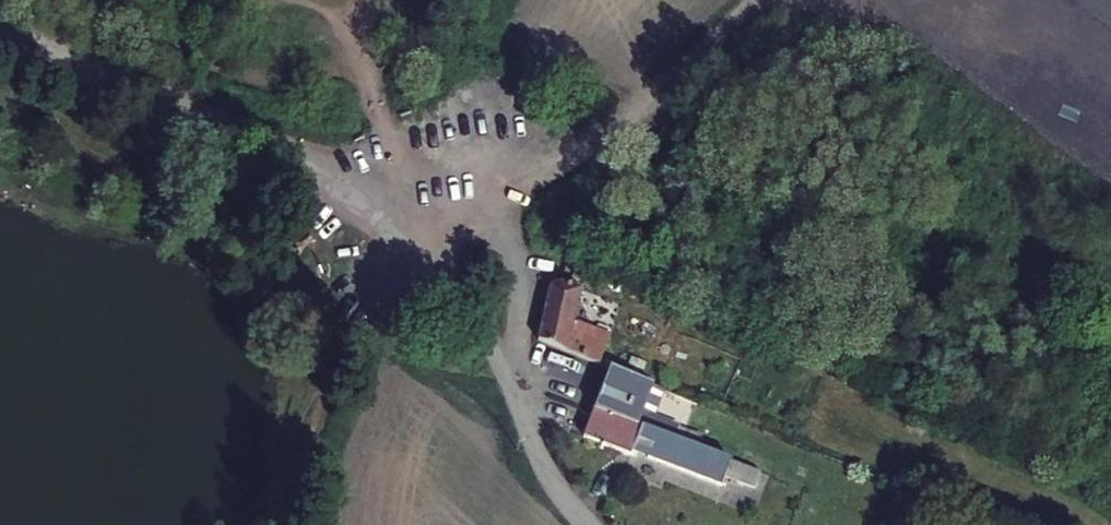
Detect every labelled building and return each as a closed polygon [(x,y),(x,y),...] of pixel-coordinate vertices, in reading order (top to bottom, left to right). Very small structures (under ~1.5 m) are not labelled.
[(565,352),(569,337),(580,289),(557,283),(550,289),(538,342),(565,352)] [(565,352),(596,365),(602,349),(569,337),(565,352)] [(593,410),(636,426),(642,412),(644,405),(651,387),(608,369),(593,410)] [(651,387),(644,405),(662,412),(669,394),(651,387)] [(650,446),(645,458),(719,486),(722,480),(752,491),(744,510),(754,514),(769,477),(673,440),(636,426),(593,410),(582,439),(628,457),(630,452),(635,440),(650,446)] [(636,426),(673,440),(678,426),(642,412),(636,426)] [(635,440),(630,452),(645,458),(650,446),(635,440)]
